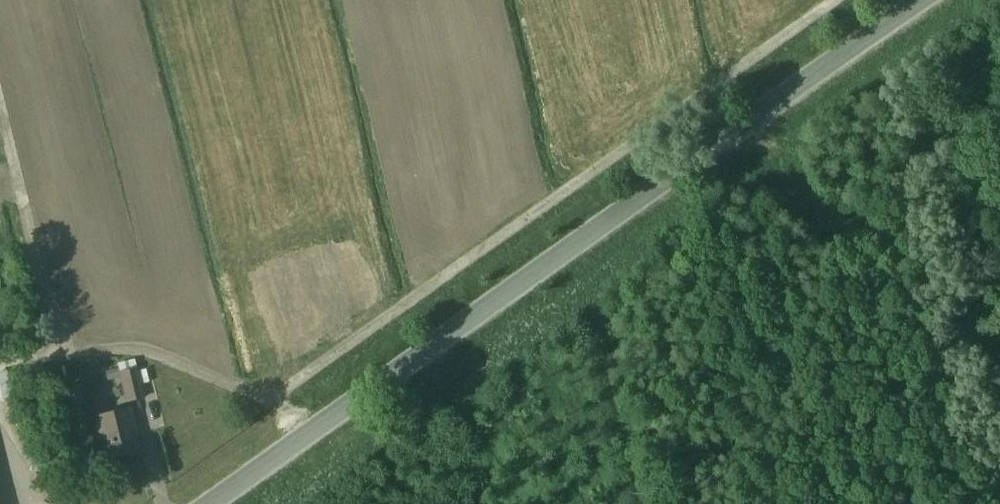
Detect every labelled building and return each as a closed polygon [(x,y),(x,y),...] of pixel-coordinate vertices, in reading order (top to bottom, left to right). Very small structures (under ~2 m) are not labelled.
[(127,402),(144,398),(137,369),(120,374),(127,402)] [(69,408),(84,405),(79,385),(64,389),(69,408)] [(105,461),(140,453),(129,410),(95,418),(105,461)]
